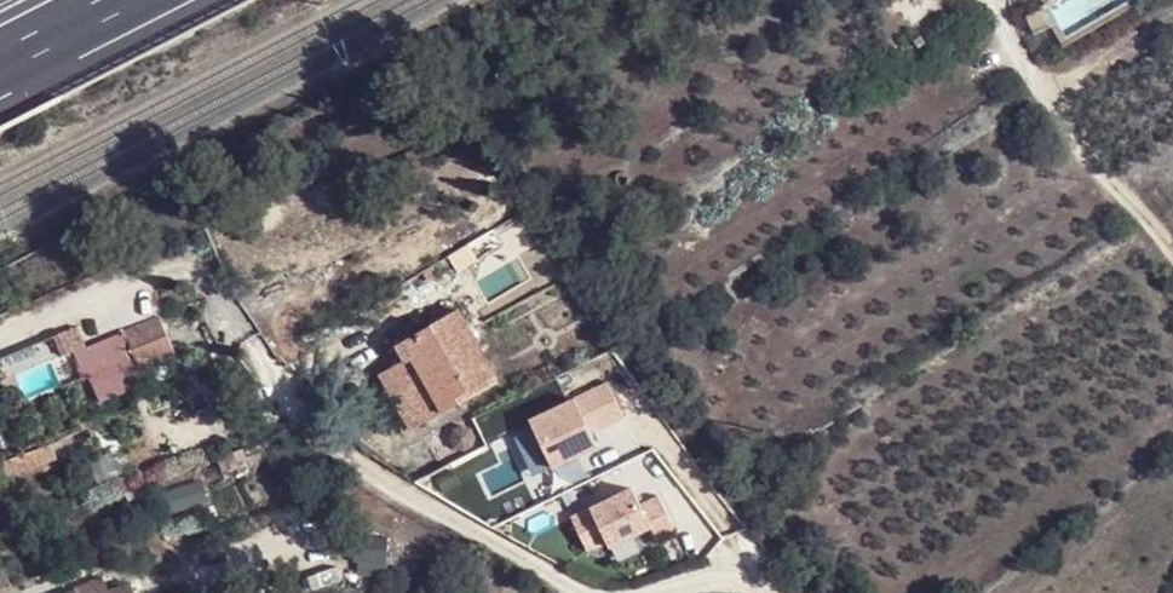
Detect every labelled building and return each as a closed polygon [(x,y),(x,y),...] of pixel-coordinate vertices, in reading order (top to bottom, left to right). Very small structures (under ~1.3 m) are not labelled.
[(458,309),(389,346),(399,364),(375,378),(406,435),(460,409),(451,392),(494,370),(458,309)] [(158,316),(51,359),(61,381),(133,353),(137,363),(173,349),(158,316)] [(604,383),(528,420),(550,466),(594,445),(587,431),(620,415),(604,383)] [(630,490),(570,517),(586,550),(605,541),(607,545),(648,526),(653,537),(672,528),(657,495),(637,504),(630,490)]
